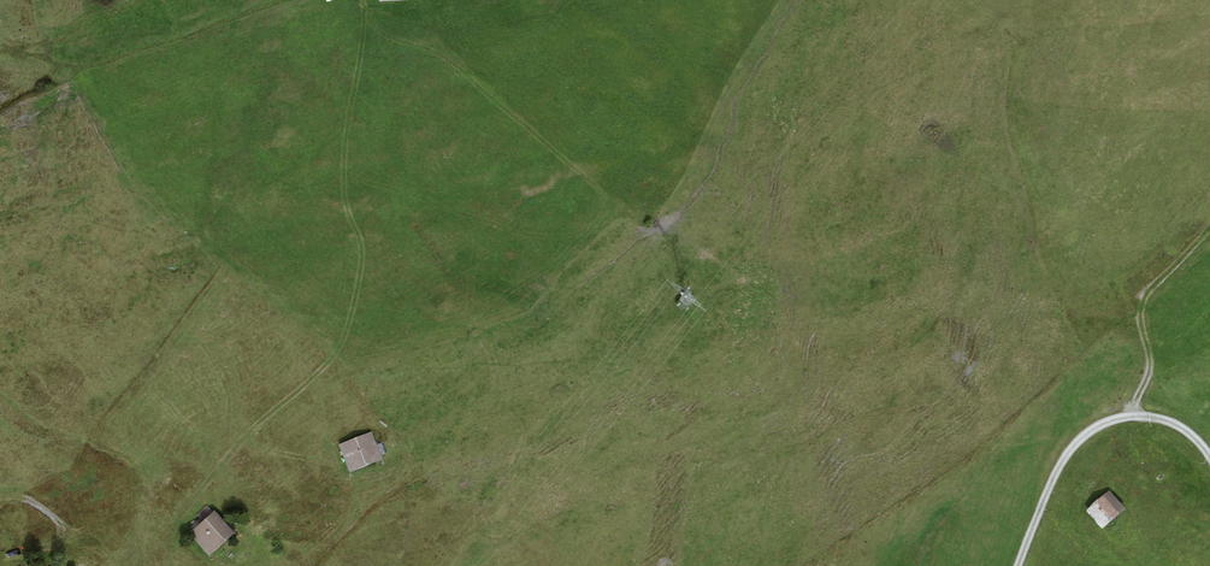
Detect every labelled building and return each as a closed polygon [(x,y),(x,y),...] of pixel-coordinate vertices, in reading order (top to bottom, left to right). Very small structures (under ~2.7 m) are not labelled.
[(371,431),(338,444),(349,473),(383,460),(371,431)] [(1124,508),(1109,490),(1085,510),(1101,528),(1124,508)] [(200,521),(188,532),(209,555),(234,532),(213,510),(211,511),(206,505),(195,515),(200,521)]
